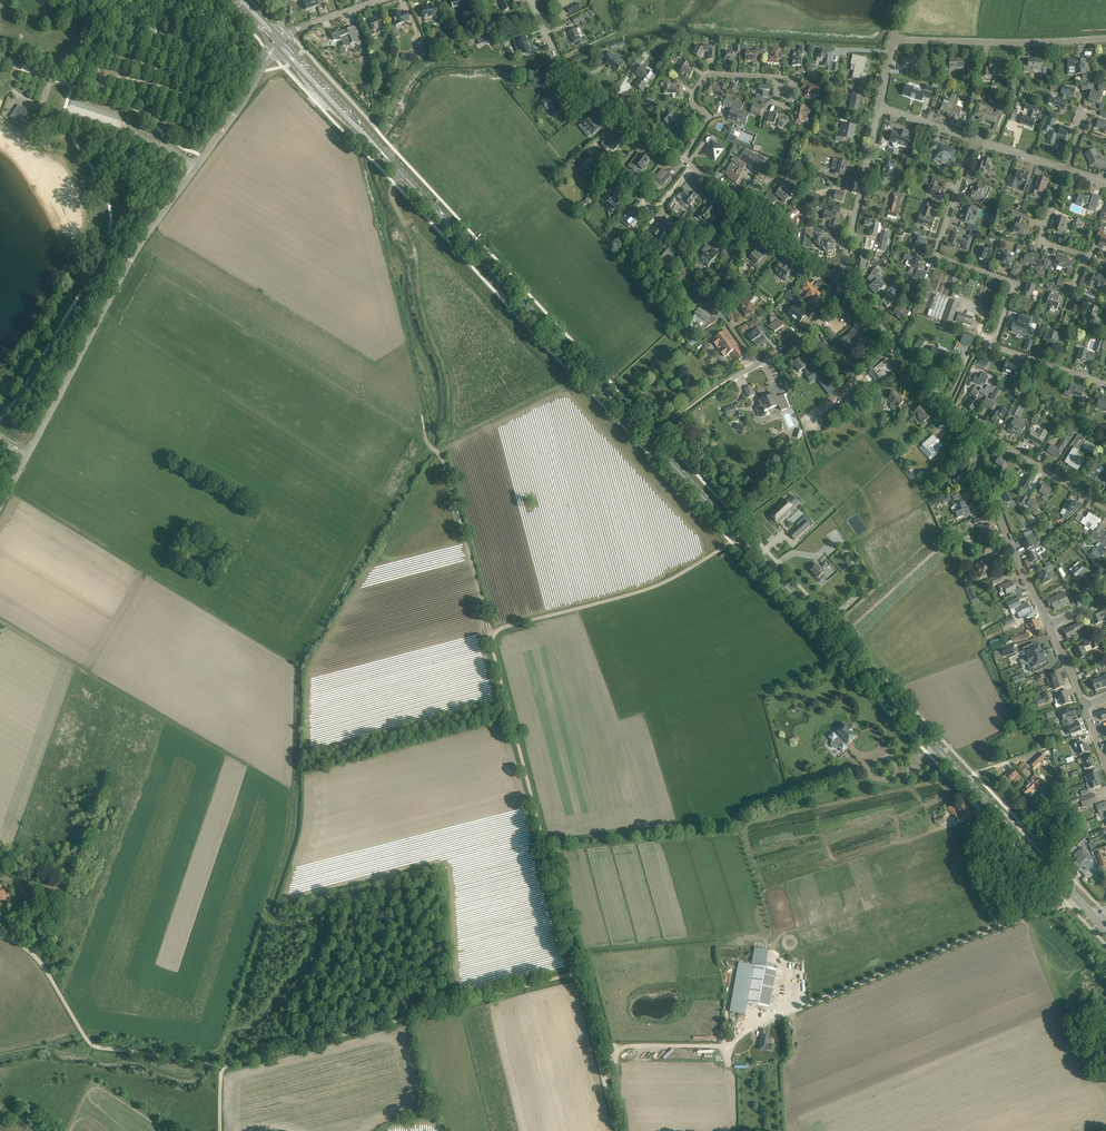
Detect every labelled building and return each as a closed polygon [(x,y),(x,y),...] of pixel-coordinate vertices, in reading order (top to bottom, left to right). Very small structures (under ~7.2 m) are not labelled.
[(306,10),(318,6),(316,0),(308,0),(303,1),(306,10)] [(453,8),(462,6),(465,16),(471,15),(468,0),(467,0),(463,1),(463,0),(451,0),(453,8)] [(504,11),(512,8),(508,0),(499,0),(504,11)] [(577,6),(579,10),(589,5),(587,1),(577,6)] [(431,6),(422,7),(424,19),(439,16),(436,4),(431,5),(431,6)] [(399,11),(392,15),(396,25),(404,22),(409,19),(406,11),(400,13),(399,11)] [(475,16),(481,30),(486,28),(479,14),(475,16)] [(379,18),(368,22),(371,28),(368,29),(371,36),(375,34),(374,30),(382,27),(379,18)] [(64,32),(73,35),(75,27),(67,24),(64,32)] [(338,32),(331,35),(333,40),(342,42),(352,43),(361,44),(360,43),(364,41),(358,26),(353,28),(353,27),(347,30),(346,29),(338,33),(338,32)] [(583,33),(580,27),(569,32),(574,43),(577,42),(579,45),(587,41),(586,38),(581,40),(579,35),(583,33)] [(487,35),(478,39),(479,43),(489,40),(487,35)] [(526,38),(518,42),(522,52),(523,51),(524,53),(532,55),(530,48),(526,38)] [(433,54),(434,54),(437,53),(436,50),(437,50),(432,39),(427,42),(431,52),(432,52),(433,54)] [(420,57),(429,53),(424,43),(416,46),(420,57)] [(697,55),(697,57),(700,59),(704,52),(708,52),(708,60),(712,60),(713,46),(703,45),(702,48),(697,45),(693,53),(697,55)] [(768,57),(767,64),(779,64),(779,59),(782,59),(782,56),(785,57),(785,50),(781,49),(771,48),(771,54),(773,54),(773,58),(768,57)] [(793,52),(792,66),(800,66),(800,65),(802,65),(802,55),(806,56),(807,48),(800,48),(799,53),(793,52)] [(746,51),(745,62),(754,62),(754,61),(757,61),(757,57),(762,57),(763,50),(755,49),(755,52),(746,51)] [(823,66),(829,67),(830,63),(832,52),(819,49),(817,58),(824,59),(823,66)] [(735,52),(724,51),(723,61),(727,62),(727,61),(732,61),(732,60),(734,60),(735,52)] [(616,58),(609,52),(605,58),(608,61),(606,63),(611,67),(611,66),(613,68),(613,69),(617,72),(620,68),(625,61),(621,59),(619,61),(616,59),(616,58)] [(856,65),(853,77),(866,81),(867,74),(863,73),(866,59),(857,57),(853,56),(851,64),(856,65)] [(635,62),(640,66),(644,61),(639,57),(635,62)] [(911,71),(913,60),(903,58),(902,62),(901,61),(900,65),(901,65),(900,69),(911,71)] [(688,63),(682,59),(678,65),(683,68),(679,73),(689,79),(694,71),(686,67),(688,63)] [(963,68),(963,59),(950,59),(950,68),(963,68)] [(1024,64),(1024,72),(1041,72),(1041,76),(1046,76),(1046,68),(1041,68),(1041,59),(1034,59),(1034,61),(1028,61),(1028,65),(1024,65),(1024,64)] [(1074,59),(1068,59),(1068,67),(1068,74),(1085,74),(1085,80),(1090,80),(1090,74),(1088,74),(1088,60),(1074,60),(1074,59)] [(988,68),(982,68),(982,72),(982,76),(992,76),(992,72),(1004,72),(1004,61),(1000,60),(999,61),(990,61),(989,69),(988,69),(988,68)] [(833,63),(831,71),(838,73),(838,70),(839,65),(833,63)] [(641,78),(635,85),(642,91),(654,76),(647,70),(647,71),(641,67),(636,74),(641,78)] [(664,82),(664,93),(677,94),(677,98),(683,98),(683,90),(680,90),(680,88),(683,83),(676,79),(673,84),(670,84),(670,82),(664,82)] [(711,82),(704,92),(709,95),(713,90),(722,95),(728,86),(723,83),(720,88),(715,85),(716,83),(714,81),(713,83),(711,82)] [(734,94),(736,91),(738,86),(733,83),(729,90),(734,94)] [(808,84),(802,83),(801,88),(806,89),(804,97),(812,98),(813,93),(819,94),(820,86),(807,84),(808,84)] [(1088,100),(1093,102),(1092,103),(1100,105),(1099,108),(1103,110),(1105,104),(1101,102),(1101,103),(1100,102),(1102,94),(1103,90),(1105,91),(1105,88),(1105,85),(1100,83),(1098,89),(1099,89),(1098,93),(1091,91),(1088,100)] [(37,93),(11,84),(7,98),(10,99),(8,104),(30,112),(37,93)] [(762,85),(760,85),(759,90),(761,91),(763,91),(763,97),(761,97),(757,95),(755,100),(761,102),(765,102),(765,98),(768,99),(769,91),(770,86),(769,86),(769,84),(766,84),(766,86),(762,85)] [(853,91),(849,109),(859,112),(859,111),(863,94),(863,93),(862,93),(863,88),(857,87),(857,86),(850,85),(849,87),(854,88),(853,91)] [(925,92),(910,87),(909,90),(908,90),(908,91),(907,96),(922,101),(923,97),(930,99),(934,87),(927,85),(925,92)] [(1061,99),(1056,97),(1051,96),(1048,105),(1053,107),(1053,105),(1060,107),(1059,108),(1064,110),(1066,100),(1064,100),(1066,95),(1073,97),(1075,91),(1063,87),(1061,94),(1062,94),(1061,99)] [(560,101),(553,93),(547,98),(541,102),(548,111),(549,110),(553,116),(560,111),(556,106),(556,107),(554,105),(560,101)] [(948,112),(950,113),(955,98),(956,95),(952,94),(950,100),(945,98),(940,111),(943,112),(944,113),(944,112),(947,113),(948,112)] [(54,98),(43,95),(41,101),(52,104),(54,98)] [(655,100),(649,96),(644,104),(650,108),(655,100)] [(959,99),(955,98),(950,113),(953,114),(952,115),(955,116),(956,117),(956,116),(959,117),(962,108),(957,106),(959,99)] [(725,100),(722,99),(720,104),(730,108),(730,107),(733,101),(725,99),(725,100)] [(733,123),(734,121),(737,115),(736,115),(738,110),(740,111),(743,105),(733,101),(730,107),(732,108),(728,118),(727,121),(733,123)] [(805,105),(798,103),(797,112),(796,112),(795,115),(796,116),(795,123),(802,124),(803,117),(809,118),(810,111),(811,111),(812,109),(811,107),(805,105)] [(763,107),(754,104),(750,112),(760,116),(763,107)] [(978,104),(974,116),(979,117),(979,120),(982,121),(983,119),(999,124),(1007,106),(1000,104),(998,110),(997,110),(996,113),(982,109),(983,106),(978,104)] [(1038,108),(1025,104),(1024,108),(1031,110),(1029,117),(1022,115),(1019,123),(1024,125),(1025,124),(1033,127),(1032,128),(1033,128),(1035,119),(1033,118),(1035,112),(1037,112),(1038,108)] [(669,124),(672,127),(674,125),(677,127),(680,122),(667,112),(667,113),(663,110),(660,113),(664,116),(662,120),(668,124),(669,124)] [(740,111),(738,110),(736,115),(737,115),(734,121),(736,122),(735,125),(737,125),(737,126),(737,127),(739,128),(740,128),(740,127),(742,127),(743,124),(745,125),(748,116),(749,114),(741,111),(740,111)] [(776,115),(770,113),(767,122),(778,126),(778,127),(783,129),(785,122),(786,122),(788,122),(789,122),(790,122),(790,125),(791,125),(789,118),(776,114),(776,115)] [(590,115),(582,122),(586,127),(582,130),(588,138),(592,135),(601,128),(590,115)] [(1046,125),(1052,127),(1052,125),(1054,125),(1056,118),(1048,116),(1046,125)] [(1099,119),(1096,127),(1100,129),(1100,128),(1103,129),(1102,133),(1105,134),(1105,122),(1099,119)] [(856,126),(844,123),(841,137),(852,140),(853,136),(852,136),(852,134),(854,134),(856,126)] [(1057,126),(1056,129),(1050,128),(1050,127),(1045,126),(1044,131),(1049,133),(1050,130),(1051,131),(1047,143),(1054,145),(1057,135),(1063,136),(1061,143),(1066,145),(1069,136),(1067,135),(1069,130),(1057,126)] [(695,127),(689,136),(693,138),(698,130),(695,127)] [(908,133),(899,130),(898,133),(893,132),(890,141),(894,143),(893,144),(894,146),(898,147),(899,146),(900,145),(909,148),(912,138),(907,137),(908,133)] [(612,135),(601,144),(605,150),(610,146),(613,150),(619,145),(621,146),(624,144),(618,136),(614,138),(612,135)] [(724,148),(722,147),(712,140),(710,139),(711,138),(707,135),(703,141),(709,145),(710,146),(705,153),(715,160),(724,148)] [(833,139),(832,144),(841,146),(840,145),(842,139),(836,138),(836,136),(835,140),(833,139)] [(947,146),(933,142),(931,148),(939,151),(937,158),(942,159),(941,163),(946,164),(945,169),(951,171),(956,157),(954,157),(956,152),(946,149),(947,146)] [(906,151),(903,160),(908,161),(911,151),(908,150),(907,152),(906,151)] [(1085,154),(1091,165),(1093,165),(1105,169),(1105,158),(1095,155),(1093,150),(1085,154)] [(765,162),(749,151),(741,161),(734,156),(731,161),(733,162),(725,174),(729,177),(728,178),(731,180),(731,179),(735,181),(736,179),(738,180),(736,183),(736,184),(740,178),(739,177),(744,170),(743,170),(747,164),(758,172),(765,162)] [(648,161),(649,159),(647,157),(647,156),(644,154),(644,155),(643,154),(639,159),(636,157),(628,166),(634,170),(638,165),(642,169),(643,168),(644,169),(647,165),(646,164),(648,161)] [(594,156),(579,168),(583,174),(592,167),(593,169),(594,168),(594,167),(600,162),(594,156)] [(893,176),(896,162),(897,158),(893,157),(892,161),(886,159),(885,167),(886,167),(885,170),(884,170),(883,172),(884,172),(882,178),(891,179),(893,180),(893,176)] [(975,171),(983,174),(985,168),(992,170),(993,166),(990,165),(991,161),(984,158),(982,162),(978,161),(975,171)] [(847,162),(838,159),(835,174),(844,176),(847,162)] [(662,169),(650,185),(659,192),(662,188),(661,187),(663,184),(664,185),(669,178),(665,175),(667,173),(662,169)] [(1012,177),(1008,187),(1015,189),(1018,180),(1024,182),(1021,191),(1027,193),(1031,180),(1028,179),(1029,173),(1023,171),(1022,172),(1018,171),(1017,174),(1013,173),(1012,177)] [(943,180),(933,177),(931,185),(930,184),(928,191),(931,192),(931,194),(939,197),(938,197),(939,197),(940,195),(943,196),(945,189),(941,188),(941,187),(940,187),(940,188),(935,187),(936,182),(941,183),(941,184),(942,184),(943,180)] [(1049,180),(1039,177),(1036,187),(1032,186),(1030,194),(1035,196),(1037,192),(1044,194),(1049,180)] [(783,186),(778,181),(764,198),(772,205),(779,197),(782,200),(781,201),(784,204),(791,195),(782,188),(783,186)] [(981,201),(981,200),(982,202),(982,203),(984,202),(986,200),(987,199),(988,197),(989,195),(990,193),(987,192),(989,187),(979,183),(977,188),(974,188),(973,190),(971,190),(969,195),(970,195),(972,195),(971,197),(981,201)] [(607,196),(604,198),(609,203),(615,209),(617,206),(616,206),(627,193),(622,189),(619,193),(612,187),(606,195),(607,196)] [(683,202),(685,199),(691,204),(697,197),(691,192),(689,194),(688,193),(683,189),(679,194),(677,197),(683,202)] [(836,192),(832,191),(832,194),(835,195),(834,199),(842,201),(844,194),(840,193),(840,192),(836,191),(836,192)] [(894,193),(893,196),(888,218),(896,220),(896,219),(897,216),(901,199),(903,194),(894,193)] [(1079,195),(1076,204),(1082,206),(1083,203),(1090,205),(1089,208),(1095,211),(1100,197),(1093,195),(1091,199),(1088,198),(1079,195)] [(705,207),(697,217),(701,220),(703,217),(707,221),(708,219),(709,220),(715,213),(713,212),(714,211),(709,206),(707,208),(705,207)] [(918,223),(931,228),(930,230),(931,230),(934,218),(929,216),(929,215),(930,215),(932,209),(923,206),(923,207),(924,207),(922,213),(921,213),(918,223)] [(961,219),(961,220),(969,223),(973,213),(977,214),(979,208),(971,206),(969,210),(965,209),(962,216),(961,216),(960,218),(961,219)] [(631,211),(624,220),(631,225),(633,228),(638,222),(635,220),(636,218),(636,219),(641,213),(634,207),(631,211)] [(792,221),(797,225),(802,220),(796,215),(797,215),(795,214),(797,211),(794,209),(792,211),(791,211),(786,217),(791,221),(792,221)] [(836,229),(840,214),(832,212),(825,211),(823,219),(830,221),(829,227),(836,229)] [(1013,233),(1023,236),(1025,232),(1027,233),(1029,227),(1026,226),(1026,227),(1021,225),(1023,219),(1029,221),(1028,221),(1029,221),(1030,217),(1012,211),(1011,216),(1019,218),(1017,224),(1016,224),(1013,233)] [(681,218),(685,221),(690,215),(686,212),(681,218)] [(1058,216),(1056,223),(1060,224),(1057,231),(1066,234),(1067,229),(1069,222),(1064,221),(1065,218),(1058,216)] [(1073,224),(1079,226),(1081,220),(1075,218),(1073,224)] [(669,226),(661,220),(651,232),(659,238),(662,241),(667,234),(664,232),(666,230),(669,226)] [(870,221),(865,221),(864,226),(873,227),(872,230),(871,229),(869,236),(876,237),(877,233),(880,233),(882,227),(880,226),(881,224),(871,222),(871,221),(870,221)] [(816,235),(822,237),(823,231),(806,226),(806,227),(805,232),(811,238),(816,239),(816,235)] [(1096,239),(1100,241),(1098,245),(1104,247),(1104,245),(1105,245),(1105,234),(1103,233),(1104,231),(1099,229),(1096,239)] [(864,249),(876,251),(883,253),(884,251),(886,252),(888,243),(889,239),(889,238),(890,232),(883,230),(880,243),(871,241),(871,239),(867,238),(864,249)] [(959,234),(954,232),(953,237),(952,239),(950,246),(955,247),(957,242),(964,245),(963,249),(968,250),(972,238),(967,237),(966,240),(958,237),(959,234)] [(922,236),(915,233),(913,239),(917,240),(915,246),(919,248),(920,246),(926,248),(928,242),(921,239),(922,236)] [(827,252),(828,254),(829,254),(831,254),(832,254),(833,252),(833,251),(835,244),(830,239),(829,239),(829,238),(822,237),(816,235),(816,239),(815,242),(819,246),(820,245),(822,245),(821,248),(823,250),(824,251),(825,251),(827,253),(827,252)] [(713,251),(706,245),(702,251),(705,253),(695,267),(699,262),(702,265),(703,263),(704,264),(705,264),(708,267),(709,267),(708,266),(718,254),(715,251),(716,250),(716,249),(714,252),(712,251),(713,251)] [(671,247),(657,263),(663,267),(666,263),(671,267),(681,255),(671,247)] [(979,254),(978,258),(984,260),(985,256),(990,258),(993,251),(980,247),(977,254),(979,254)] [(862,253),(859,253),(857,259),(855,267),(864,269),(868,251),(863,250),(862,253)] [(755,251),(750,258),(756,262),(753,265),(758,269),(769,257),(762,251),(762,252),(763,252),(761,255),(755,251)] [(1001,259),(1000,263),(1006,265),(1005,267),(1011,269),(1015,258),(1006,255),(1007,253),(1002,251),(999,259),(1001,259)] [(1022,256),(1020,261),(1019,264),(1025,266),(1025,263),(1031,265),(1035,254),(1031,252),(1030,255),(1026,254),(1025,257),(1022,256)] [(918,268),(919,268),(922,258),(914,256),(914,257),(905,253),(903,259),(912,262),(910,266),(917,268),(918,268)] [(1035,254),(1031,265),(1036,266),(1035,270),(1038,272),(1042,259),(1038,258),(1039,255),(1035,254)] [(1053,260),(1051,266),(1056,268),(1056,266),(1062,268),(1066,257),(1062,256),(1061,259),(1057,257),(1056,261),(1053,260)] [(1066,257),(1062,268),(1068,270),(1067,273),(1072,274),(1074,267),(1072,266),(1073,263),(1068,261),(1069,259),(1066,257)] [(1042,259),(1038,272),(1041,272),(1042,268),(1047,270),(1049,265),(1051,266),(1053,260),(1047,258),(1046,261),(1042,259)] [(780,263),(775,270),(782,276),(781,278),(786,281),(790,276),(789,275),(791,272),(787,269),(788,268),(785,266),(785,265),(784,266),(780,263)] [(876,282),(874,281),(881,271),(876,268),(868,278),(873,284),(870,287),(872,290),(873,290),(876,293),(875,294),(882,288),(885,285),(882,282),(879,279),(877,280),(876,282)] [(919,268),(918,268),(918,270),(917,269),(915,276),(924,279),(927,272),(919,268)] [(1103,290),(1105,282),(1104,281),(1105,277),(1101,275),(1101,276),(1094,274),(1092,279),(1089,278),(1087,284),(1092,286),(1093,283),(1098,285),(1097,288),(1103,290)] [(816,290),(807,283),(803,289),(809,293),(806,298),(806,299),(810,302),(810,300),(815,303),(820,294),(815,291),(816,290)] [(1025,287),(1022,296),(1029,298),(1030,294),(1033,295),(1034,291),(1038,292),(1041,286),(1033,283),(1032,285),(1028,284),(1027,288),(1025,287)] [(1047,283),(1046,288),(1045,291),(1047,291),(1047,292),(1050,293),(1046,304),(1050,306),(1050,308),(1057,310),(1058,307),(1058,308),(1059,307),(1058,307),(1059,304),(1057,304),(1060,296),(1054,294),(1056,290),(1053,289),(1054,286),(1047,283)] [(885,305),(885,304),(888,307),(887,308),(892,305),(897,300),(891,293),(892,292),(893,294),(897,290),(896,289),(898,287),(895,284),(884,294),(887,298),(882,302),(885,305)] [(794,296),(789,292),(785,297),(789,301),(794,296)] [(753,293),(752,293),(746,299),(739,303),(742,308),(741,308),(746,316),(747,316),(748,318),(752,315),(751,315),(756,312),(752,307),(753,306),(756,303),(755,302),(757,300),(761,303),(763,302),(753,293)] [(949,299),(935,294),(927,316),(941,320),(949,299)] [(951,324),(959,303),(950,300),(943,321),(951,324)] [(795,304),(787,315),(799,324),(805,316),(807,314),(802,310),(795,304)] [(902,309),(898,306),(892,314),(901,321),(906,314),(901,311),(902,309)] [(1088,309),(1085,318),(1095,321),(1099,309),(1089,306),(1091,306),(1089,310),(1088,309)] [(710,318),(699,309),(695,314),(696,315),(692,319),(694,321),(693,322),(691,325),(695,329),(699,326),(699,325),(701,326),(700,328),(704,330),(711,325),(707,321),(710,318)] [(724,314),(731,323),(734,321),(732,318),(732,317),(731,316),(733,314),(729,310),(724,314)] [(971,326),(974,318),(959,312),(956,321),(971,326)] [(735,318),(735,319),(737,322),(742,318),(741,319),(739,316),(737,314),(734,316),(735,317),(735,318)] [(844,315),(834,324),(839,330),(849,322),(844,315)] [(1014,320),(1011,328),(1012,329),(1012,331),(1025,336),(1031,320),(1041,323),(1042,320),(1031,317),(1031,318),(1022,315),(1021,319),(1019,318),(1018,321),(1014,320)] [(774,318),(772,316),(771,317),(770,318),(770,319),(770,321),(771,322),(772,325),(769,327),(768,327),(775,333),(777,331),(779,334),(785,330),(782,327),(784,326),(778,321),(774,318)] [(1045,333),(1043,340),(1051,343),(1052,340),(1057,342),(1060,334),(1049,331),(1050,327),(1043,325),(1041,332),(1045,333)] [(713,326),(705,332),(709,335),(717,329),(713,326)] [(829,326),(826,328),(833,338),(836,336),(829,326)] [(757,329),(748,336),(752,342),(753,342),(754,344),(755,344),(757,347),(767,340),(762,334),(761,335),(757,329)] [(844,338),(840,341),(846,349),(851,344),(852,344),(855,341),(856,340),(865,351),(869,347),(860,336),(858,337),(857,335),(858,334),(854,330),(845,338),(844,338)] [(732,339),(726,331),(723,332),(715,338),(716,338),(712,341),(717,347),(720,351),(724,357),(727,354),(727,355),(735,349),(738,347),(733,341),(732,341),(731,340),(732,339)] [(963,335),(961,343),(971,346),(974,339),(963,335)] [(691,347),(699,343),(695,338),(688,342),(691,347)] [(1027,339),(1024,350),(1030,351),(1033,341),(1027,339)] [(819,346),(815,349),(819,355),(821,353),(825,359),(833,353),(827,344),(824,346),(820,341),(817,343),(819,346)] [(932,347),(928,357),(945,363),(949,353),(932,347)] [(1080,349),(1077,360),(1085,362),(1086,359),(1093,362),(1095,355),(1088,352),(1080,349)] [(744,356),(740,350),(734,354),(738,361),(744,356)] [(801,358),(793,363),(798,371),(803,368),(806,374),(805,375),(810,382),(819,376),(815,369),(810,372),(806,366),(804,362),(801,358)] [(876,375),(877,374),(882,380),(889,373),(893,370),(890,366),(889,366),(888,365),(890,363),(887,359),(882,362),(873,371),(876,375)] [(841,364),(850,375),(851,374),(854,372),(847,363),(846,361),(841,364)] [(1006,362),(1003,373),(1016,377),(1019,367),(1006,362)] [(976,375),(973,382),(981,385),(982,383),(985,385),(989,378),(986,376),(988,374),(983,372),(982,374),(981,374),(980,377),(976,375)] [(827,383),(835,393),(839,389),(827,374),(819,380),(823,386),(827,383)] [(1067,387),(1064,395),(1070,397),(1071,395),(1079,398),(1077,405),(1085,408),(1087,403),(1089,397),(1083,395),(1085,389),(1071,384),(1071,385),(1070,388),(1067,387)] [(748,398),(755,395),(751,386),(745,389),(748,398)] [(982,394),(986,397),(991,390),(987,387),(982,394)] [(976,397),(979,392),(974,388),(970,393),(976,397)] [(853,393),(822,418),(828,425),(859,400),(860,400),(854,392),(853,393)] [(899,399),(894,392),(887,399),(891,404),(891,405),(891,406),(891,407),(891,408),(892,409),(893,410),(894,410),(897,411),(901,408),(899,406),(904,401),(901,398),(899,399)] [(761,406),(756,408),(758,413),(760,418),(761,417),(762,417),(763,417),(764,417),(765,416),(768,414),(766,411),(779,406),(781,412),(789,409),(788,408),(794,406),(789,393),(777,398),(775,395),(774,395),(775,396),(772,398),(769,397),(759,401),(761,406)] [(1101,395),(1097,393),(1094,403),(1097,404),(1097,407),(1105,410),(1105,398),(1105,396),(1101,395)] [(979,401),(974,397),(971,401),(969,400),(965,406),(972,411),(974,408),(976,410),(981,403),(979,401)] [(735,405),(724,408),(726,416),(737,413),(735,405)] [(1024,409),(1018,405),(1016,409),(1013,407),(1009,412),(1013,414),(1017,417),(1020,412),(1022,413),(1024,409)] [(914,413),(919,419),(923,423),(928,419),(929,418),(931,416),(923,406),(914,413)] [(988,419),(995,423),(1000,416),(1003,418),(1007,410),(1001,406),(997,413),(994,410),(988,419)] [(692,424),(702,416),(697,409),(687,417),(692,424)] [(1040,418),(1036,416),(1032,423),(1036,425),(1040,418)] [(1023,423),(1015,418),(1008,431),(1015,435),(1015,434),(1020,436),(1026,426),(1023,424),(1023,423)] [(742,425),(737,423),(734,428),(742,432),(745,427),(742,425)] [(1032,431),(1027,439),(1034,443),(1034,442),(1036,443),(1035,445),(1040,447),(1045,439),(1044,438),(1048,433),(1041,428),(1037,434),(1032,431)] [(803,431),(797,429),(795,437),(800,439),(803,431)] [(1082,437),(1078,435),(1073,442),(1077,445),(1082,437)] [(932,454),(938,449),(942,446),(937,440),(933,436),(929,439),(922,445),(927,450),(928,449),(932,454)] [(1051,445),(1047,452),(1051,454),(1052,454),(1058,458),(1057,458),(1058,458),(1062,451),(1061,451),(1063,448),(1065,448),(1069,441),(1063,438),(1057,447),(1058,448),(1057,448),(1051,445)] [(1075,445),(1064,462),(1069,465),(1070,464),(1074,466),(1072,468),(1078,471),(1084,461),(1077,457),(1078,454),(1077,453),(1080,448),(1075,445)] [(1001,460),(1002,458),(993,452),(991,455),(998,459),(995,463),(1003,468),(1001,471),(1004,473),(1009,465),(1006,463),(1001,460)] [(1096,463),(1087,477),(1094,481),(1095,480),(1101,484),(1105,486),(1105,485),(1105,470),(1105,469),(1101,474),(1098,472),(1101,466),(1096,463)] [(959,484),(960,485),(967,483),(966,479),(967,478),(969,478),(969,476),(969,475),(968,474),(967,473),(970,468),(966,465),(963,470),(956,473),(959,478),(957,478),(958,479),(953,481),(955,485),(959,484)] [(912,472),(908,475),(915,483),(919,480),(912,472)] [(1019,487),(1026,491),(1033,479),(1027,476),(1025,479),(1024,478),(1022,482),(1019,487)] [(1004,485),(1002,482),(996,486),(999,490),(1001,488),(1002,490),(1005,488),(1004,486),(1004,485)] [(1044,485),(1041,490),(1039,493),(1043,496),(1041,498),(1047,502),(1049,499),(1047,498),(1048,495),(1049,495),(1052,490),(1044,485)] [(1008,489),(1002,492),(1007,502),(1013,499),(1008,489)] [(1024,495),(1020,502),(1021,503),(1020,505),(1023,506),(1024,503),(1028,497),(1024,495)] [(1030,499),(1027,504),(1033,508),(1037,503),(1030,499)] [(789,502),(770,516),(779,526),(793,516),(792,515),(803,506),(797,500),(791,504),(789,502)] [(961,503),(960,500),(952,503),(953,506),(955,506),(957,512),(956,513),(958,518),(964,515),(965,518),(970,516),(970,513),(968,508),(967,509),(964,502),(961,503)] [(1076,505),(1069,501),(1067,504),(1066,504),(1063,508),(1064,508),(1064,509),(1067,510),(1063,517),(1067,520),(1069,517),(1070,517),(1078,509),(1074,507),(1076,505)] [(1100,519),(1093,515),(1092,516),(1088,514),(1086,518),(1078,514),(1076,519),(1075,520),(1093,531),(1097,524),(1100,519)] [(802,518),(786,531),(791,536),(807,524),(802,518)] [(1050,523),(1047,526),(1051,532),(1055,529),(1050,523)] [(982,532),(983,535),(981,536),(983,542),(987,540),(986,538),(996,534),(993,527),(992,527),(991,525),(985,527),(984,524),(977,526),(979,533),(982,532)] [(1025,532),(1028,540),(1034,538),(1031,529),(1025,532)] [(1099,534),(1096,532),(1091,538),(1095,540),(1101,543),(1101,545),(1092,554),(1090,556),(1093,560),(1096,558),(1098,560),(1104,555),(1103,554),(1105,552),(1105,550),(1104,549),(1105,547),(1105,540),(1104,539),(1105,538),(1099,534)] [(1033,550),(1036,549),(1042,547),(1041,544),(1036,546),(1033,539),(1029,541),(1029,540),(1024,542),(1027,549),(1032,547),(1033,550)] [(990,543),(980,547),(984,556),(994,552),(990,543)] [(1084,554),(1080,550),(1077,552),(1081,556),(1084,560),(1087,558),(1084,554)] [(1038,552),(1034,553),(1029,555),(1032,562),(1036,560),(1037,562),(1041,560),(1039,555),(1038,552)] [(988,560),(983,562),(976,565),(978,570),(977,571),(978,573),(979,573),(981,578),(990,574),(987,566),(990,565),(988,560)] [(1084,568),(1079,562),(1069,570),(1076,578),(1082,574),(1086,571),(1085,569),(1084,568)] [(817,565),(811,571),(814,574),(813,575),(820,582),(826,577),(823,574),(825,572),(823,570),(827,567),(824,563),(820,567),(818,564),(817,565)] [(1047,572),(1039,576),(1043,584),(1051,580),(1047,572),(1049,571),(1047,567),(1045,568),(1039,572),(1045,568),(1047,572)] [(991,580),(993,585),(1004,581),(1002,576),(991,580)] [(1010,583),(1009,581),(998,586),(1001,592),(1005,590),(1006,594),(1009,593),(1011,597),(1018,594),(1016,589),(1015,587),(1016,587),(1015,585),(1014,585),(1013,582),(1010,583)] [(969,588),(966,589),(971,601),(975,599),(974,596),(973,597),(969,588)] [(1069,603),(1064,592),(1049,600),(1051,603),(1048,604),(1050,607),(1052,606),(1054,610),(1069,603)] [(1017,613),(1030,608),(1027,602),(1021,605),(1019,601),(1018,599),(1007,605),(1010,610),(1013,615),(1017,613)] [(1032,613),(1030,608),(1017,613),(1020,618),(1024,616),(1024,617),(1032,613)] [(1105,610),(1098,613),(1098,614),(1092,617),(1096,625),(1102,622),(1101,619),(1105,618),(1105,610)] [(1039,628),(1034,618),(1028,621),(1029,623),(1026,625),(1027,629),(1031,627),(1033,631),(1039,628)] [(1081,622),(1072,627),(1077,636),(1079,636),(1081,633),(1080,630),(1084,628),(1081,622)] [(1077,636),(1072,627),(1064,631),(1067,638),(1073,635),(1075,640),(1079,637),(1079,636),(1077,636)] [(1028,633),(1012,638),(1013,640),(1014,642),(1014,643),(1030,638),(1028,633)] [(1085,643),(1091,640),(1090,638),(1088,634),(1082,637),(1085,643)] [(1095,638),(1091,640),(1085,643),(1084,643),(1085,647),(1090,645),(1092,649),(1099,646),(1095,638)] [(1034,673),(1035,672),(1045,668),(1043,663),(1046,662),(1044,656),(1042,651),(1041,652),(1039,646),(1036,648),(1034,643),(1023,648),(1025,653),(1028,652),(1030,657),(1027,658),(1029,663),(1032,662),(1034,667),(1031,668),(1034,673)] [(998,651),(1000,657),(1003,656),(1014,653),(1013,652),(1012,648),(1012,646),(1001,649),(1002,650),(998,651)] [(1089,657),(1084,646),(1081,647),(1075,650),(1077,653),(1080,659),(1083,657),(1084,659),(1089,657)] [(1049,685),(1050,684),(1062,679),(1059,673),(1054,675),(1046,678),(1049,685)] [(1097,675),(1098,679),(1102,689),(1105,687),(1105,674),(1104,674),(1105,677),(1102,678),(1100,674),(1097,675)] [(1096,680),(1092,682),(1095,691),(1102,689),(1098,679),(1097,675),(1094,677),(1096,680)] [(1064,686),(1062,679),(1050,684),(1051,687),(1054,686),(1055,690),(1059,688),(1064,686)] [(1070,703),(1066,694),(1058,697),(1060,702),(1055,705),(1056,708),(1062,706),(1070,703)] [(1059,713),(1063,725),(1070,722),(1069,719),(1076,716),(1073,708),(1059,713)] [(1070,722),(1063,725),(1066,731),(1069,730),(1071,735),(1081,731),(1078,723),(1072,725),(1070,722)] [(832,742),(831,743),(831,744),(831,745),(832,747),(832,748),(834,749),(835,749),(836,749),(838,749),(839,748),(843,752),(848,748),(846,746),(848,744),(848,745),(857,737),(853,732),(850,728),(849,728),(845,724),(836,732),(837,732),(835,734),(833,732),(828,737),(832,741),(832,742)] [(1080,755),(1089,752),(1086,744),(1083,745),(1082,741),(1076,743),(1073,744),(1075,751),(1079,750),(1080,755)] [(1040,753),(1034,759),(1030,763),(1034,768),(1038,764),(1045,758),(1040,753)] [(1087,769),(1094,766),(1091,758),(1089,759),(1088,757),(1078,760),(1079,764),(1085,762),(1086,765),(1083,766),(1084,770),(1087,769)] [(1022,771),(1028,766),(1023,761),(1017,766),(1022,771)] [(1006,775),(1010,779),(1014,784),(1018,780),(1021,778),(1013,769),(1006,775)] [(1089,778),(1091,782),(1099,779),(1096,772),(1085,777),(1086,780),(1089,778)] [(1035,776),(1029,782),(1035,788),(1041,783),(1035,776)] [(1099,779),(1091,782),(1092,786),(1088,787),(1089,790),(1101,786),(1099,779)] [(1038,791),(1035,788),(1029,782),(1026,785),(1027,786),(1022,791),(1027,796),(1029,794),(1031,797),(1038,791)] [(1071,804),(1072,804),(1081,801),(1083,806),(1097,802),(1094,793),(1070,801),(1071,804)] [(1096,806),(1099,813),(1096,814),(1097,818),(1100,817),(1105,814),(1105,802),(1096,806)] [(948,809),(947,809),(957,819),(962,814),(964,816),(969,811),(964,805),(958,810),(959,810),(957,812),(951,806),(948,809)] [(1104,828),(1094,832),(1096,837),(1105,834),(1104,828)] [(1087,841),(1083,837),(1075,845),(1078,848),(1081,845),(1082,846),(1087,841)] [(1077,873),(1081,869),(1085,866),(1088,866),(1089,865),(1087,863),(1092,858),(1082,848),(1079,851),(1078,851),(1078,852),(1073,855),(1077,860),(1071,866),(1077,873)] [(1101,852),(1097,854),(1101,863),(1102,867),(1105,865),(1104,861),(1101,852)] [(758,966),(754,965),(747,1004),(770,1008),(777,969),(774,968),(758,966)] [(766,1030),(761,1029),(760,1038),(762,1039),(761,1044),(759,1044),(759,1049),(765,1050),(765,1048),(768,1048),(767,1050),(773,1051),(774,1044),(771,1043),(771,1040),(770,1040),(771,1037),(764,1036),(766,1030)]
